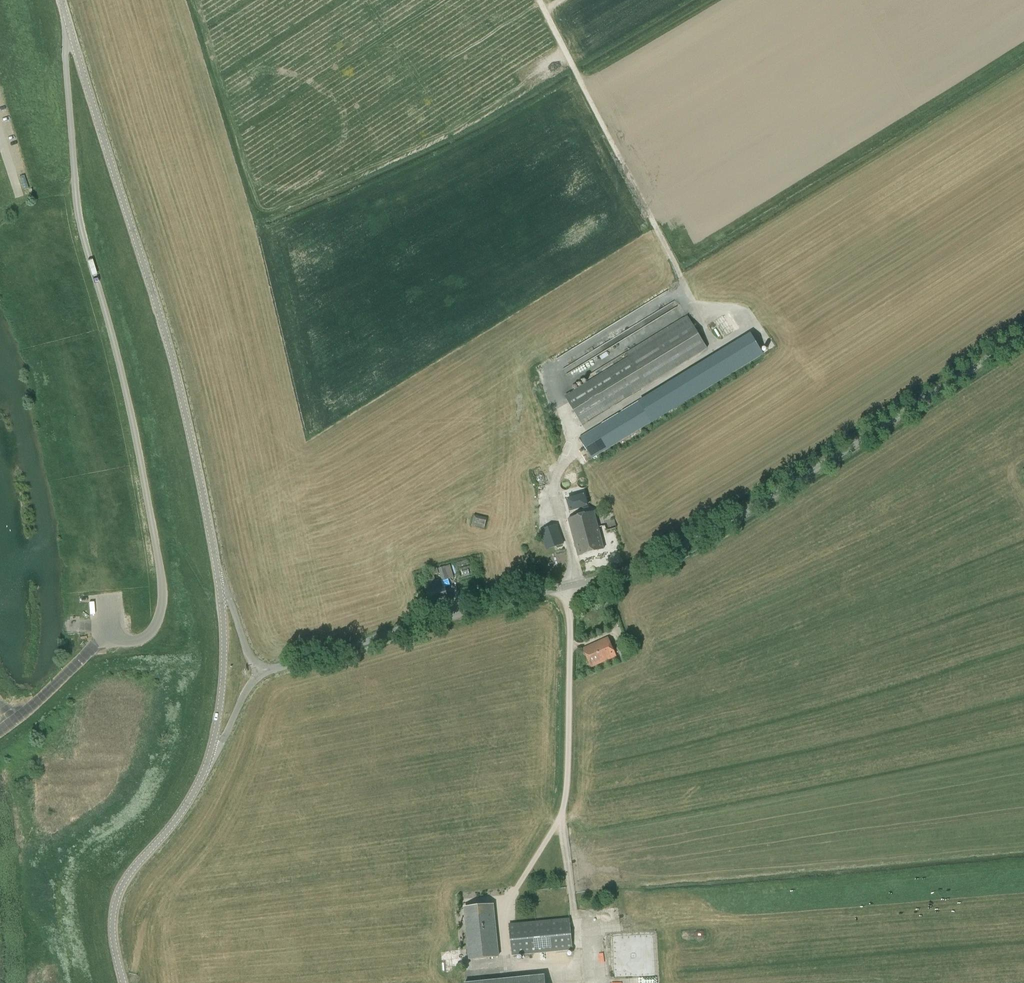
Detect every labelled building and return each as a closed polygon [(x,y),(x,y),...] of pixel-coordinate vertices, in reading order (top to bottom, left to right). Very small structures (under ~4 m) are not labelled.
[(582,424),(708,348),(688,316),(627,354),(630,357),(565,397),(582,424)] [(592,459),(763,354),(751,334),(580,438),(592,459)] [(584,495),(567,500),(570,511),(587,506),(584,495)] [(578,557),(604,550),(594,513),(569,519),(578,557)] [(488,519),(474,516),(471,526),(485,530),(488,519)] [(547,549),(563,544),(557,525),(541,531),(547,549)] [(440,568),(443,580),(454,577),(451,565),(440,568)] [(429,602),(447,597),(444,587),(441,588),(438,580),(435,581),(434,576),(422,579),(426,592),(429,602)] [(591,667),(615,656),(607,638),(583,649),(591,667)] [(623,648),(617,650),(621,660),(627,657),(623,648)] [(471,959),(496,957),(499,956),(494,905),(465,908),(471,959)] [(512,955),(572,949),(569,918),(509,924),(512,955)] [(544,975),(465,982),(545,982),(544,975)]
